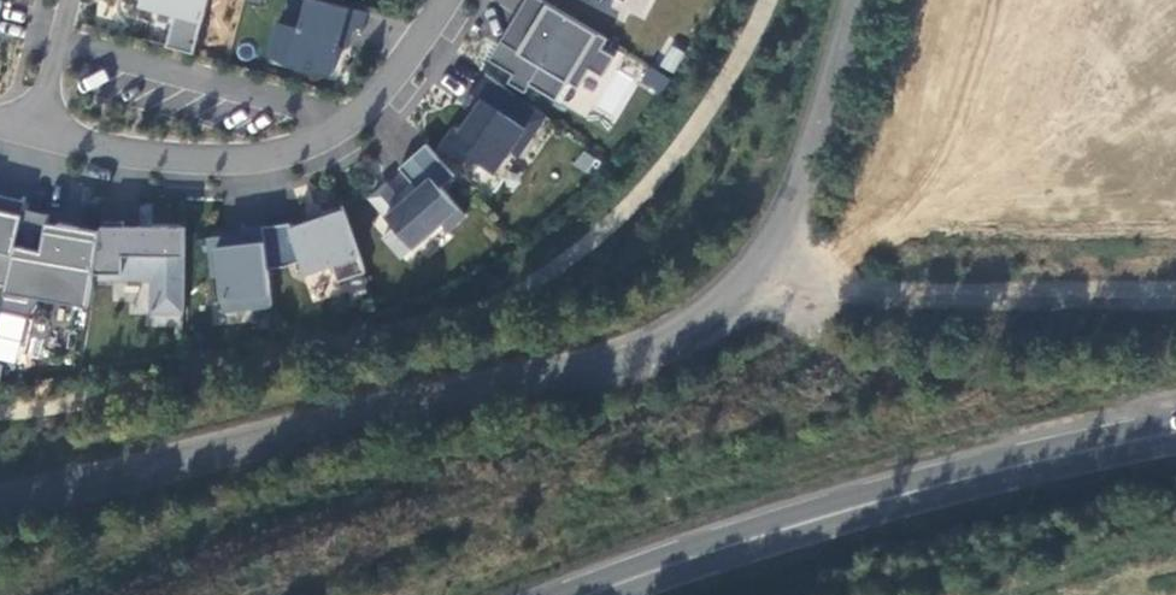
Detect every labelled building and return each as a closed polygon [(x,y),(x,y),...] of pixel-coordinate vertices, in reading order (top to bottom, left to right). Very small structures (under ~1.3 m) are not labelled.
[(144,0),(176,9),(167,46),(194,53),(208,0),(144,0)] [(331,0),(291,0),(285,22),(301,27),(292,59),(335,70),(347,25),(364,29),(369,10),(331,0)] [(546,0),(526,0),(517,14),(520,16),(493,61),(514,74),(509,82),(527,92),(531,84),(558,99),(569,81),(580,87),(590,68),(604,76),(616,56),(602,48),(609,38),(546,0)] [(668,44),(659,67),(675,73),(684,50),(668,44)] [(647,68),(640,85),(662,94),(668,77),(647,68)] [(547,115),(487,73),(464,105),(475,112),(460,132),(476,143),(470,153),(495,171),(511,149),(519,154),(547,115)] [(387,182),(371,197),(396,225),(384,236),(403,257),(443,222),(449,229),(466,215),(442,187),(455,175),(427,143),(401,166),(413,181),(400,194),(387,182)] [(7,284),(25,208),(27,200),(0,194),(0,283),(7,284)] [(291,222),(264,225),(269,267),(287,265),(302,259),(307,272),(333,264),(339,280),(366,271),(343,204),(306,216),(308,221),(292,227),(291,222)] [(50,213),(25,208),(5,296),(28,300),(29,295),(40,297),(64,223),(60,222),(59,230),(48,228),(50,213)] [(104,221),(103,230),(94,277),(154,277),(153,311),(185,311),(186,226),(124,225),(124,220),(104,221)] [(103,230),(64,223),(40,297),(89,305),(94,277),(103,230)] [(264,225),(244,227),(244,233),(211,237),(216,274),(222,274),(226,310),(273,303),(269,267),(264,225)] [(16,363),(23,315),(0,311),(0,361),(16,363)]
